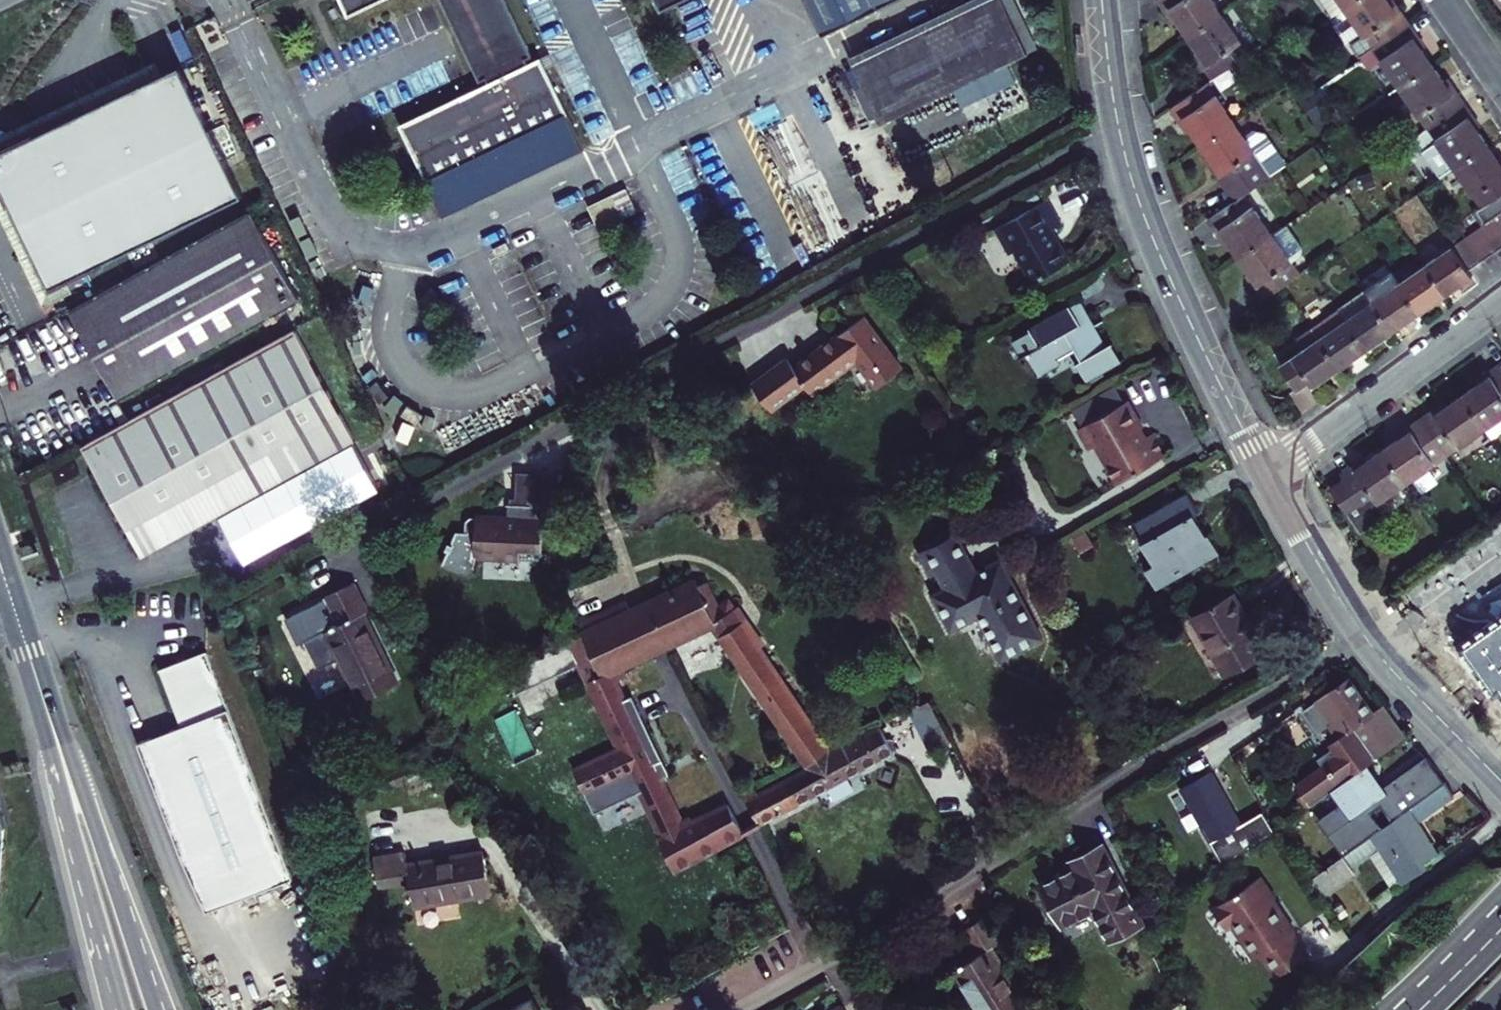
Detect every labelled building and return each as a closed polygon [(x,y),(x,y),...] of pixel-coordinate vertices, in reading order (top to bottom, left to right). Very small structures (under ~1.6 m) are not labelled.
[(351,15),(383,0),(343,0),(351,15)] [(488,77),(491,83),(401,125),(429,183),(568,117),(542,60),(530,65),(527,59),(533,56),(507,0),(444,0),(482,80),(488,77)] [(661,7),(667,11),(690,0),(657,0),(661,7)] [(821,36),(897,0),(805,0),(821,36)] [(878,115),(882,124),(1028,55),(1002,0),(994,0),(855,66),(868,95),(878,115)] [(1028,55),(1037,51),(1014,0),(1002,0),(1028,55)] [(1192,35),(1226,11),(1218,0),(1162,0),(1168,9),(1173,15),(1177,12),(1192,35)] [(1377,46),(1414,21),(1399,0),(1397,0),(1395,1),(1394,0),(1355,0),(1348,5),(1368,33),(1355,42),(1364,55),(1377,46)] [(1202,56),(1216,77),(1254,52),(1226,11),(1192,35),(1202,49),(1206,54),(1202,56)] [(1427,40),(1414,21),(1377,46),(1404,86),(1439,64),(1428,49),(1423,42),(1427,40)] [(174,51),(94,87),(87,91),(0,131),(0,213),(15,246),(42,303),(68,291),(72,289),(66,276),(242,193),(174,51)] [(1439,64),(1404,86),(1432,126),(1469,101),(1454,79),(1451,81),(1447,75),(1439,64)] [(1197,125),(1208,142),(1241,119),(1214,79),(1177,104),(1189,122),(1193,119),(1197,125)] [(871,118),(878,115),(868,95),(861,98),(871,118)] [(1480,116),(1469,101),(1432,126),(1417,136),(1444,174),(1458,163),(1492,140),(1482,126),(1477,119),(1480,116)] [(568,117),(429,183),(444,215),(584,149),(568,117)] [(1249,190),(1277,172),(1241,119),(1208,142),(1220,159),(1223,163),(1219,166),(1240,196),(1249,190)] [(1458,163),(1486,203),(1495,197),(1500,206),(1500,153),(1492,140),(1458,163)] [(1036,270),(1075,249),(1061,224),(1058,217),(1067,212),(1054,187),(998,217),(1011,243),(1020,239),(1036,270)] [(626,188),(587,207),(599,231),(637,212),(626,188)] [(1232,237),(1243,252),(1276,230),(1249,190),(1240,196),(1212,215),(1226,235),(1229,232),(1232,237)] [(298,299),(249,211),(69,309),(93,352),(118,398),(298,299)] [(1494,220),(1483,227),(1498,248),(1500,247),(1500,230),(1494,220)] [(1276,230),(1243,252),(1252,267),(1257,274),(1253,276),(1268,298),(1304,272),(1292,253),(1305,243),(1290,221),(1276,230)] [(1498,248),(1483,227),(1470,236),(1485,258),(1498,248)] [(1458,245),(1473,267),(1485,258),(1470,236),(1458,245)] [(1477,273),(1473,267),(1458,245),(1456,242),(1429,262),(1450,292),(1466,281),(1477,273)] [(1450,292),(1429,262),(1404,280),(1425,310),(1439,300),(1450,292)] [(1404,280),(1377,299),(1398,329),(1411,320),(1425,310),(1404,280)] [(1099,309),(1087,288),(1039,313),(1041,318),(1018,330),(1027,347),(1032,344),(1043,364),(1066,352),(1063,346),(1080,337),(1086,348),(1079,352),(1089,369),(1125,350),(1115,332),(1109,335),(1102,322),(1096,311),(1099,309)] [(1344,306),(1352,316),(1377,299),(1370,288),(1344,306)] [(1377,299),(1352,316),(1372,348),(1385,338),(1398,329),(1377,299)] [(1372,348),(1352,316),(1344,306),(1318,324),(1346,367),(1360,357),(1372,348)] [(897,364),(855,312),(788,367),(781,359),(747,387),(769,414),(800,387),(808,396),(851,359),(872,385),(897,364)] [(1331,377),(1346,367),(1318,324),(1302,335),(1309,346),(1285,363),(1304,389),(1317,381),(1320,385),(1331,377)] [(292,328),(79,444),(139,552),(351,437),(292,328)] [(1469,393),(1490,426),(1500,419),(1500,365),(1486,375),(1489,379),(1482,384),(1469,393)] [(1133,390),(1083,417),(1094,437),(1098,435),(1120,474),(1165,448),(1148,416),(1133,390)] [(1427,415),(1452,452),(1490,426),(1469,393),(1456,402),(1449,407),(1445,402),(1427,415)] [(1390,446),(1412,479),(1452,452),(1427,415),(1408,428),(1411,432),(1404,437),(1390,446)] [(1366,456),(1348,469),(1355,478),(1341,487),(1367,525),(1393,508),(1385,497),(1412,479),(1390,446),(1380,453),(1370,460),(1366,456)] [(442,561),(470,572),(475,558),(475,548),(541,549),(541,513),(537,512),(537,498),(551,498),(552,470),(529,469),(529,498),(515,498),(505,498),(505,512),(476,512),(475,518),(467,518),(467,524),(457,524),(442,561)] [(529,498),(529,469),(516,469),(515,498),(529,498)] [(1153,552),(1147,555),(1158,574),(1222,538),(1212,520),(1207,522),(1200,510),(1196,502),(1199,500),(1188,480),(1139,509),(1148,526),(1141,530),(1153,552)] [(996,651),(1039,629),(1002,559),(997,549),(971,563),(950,524),(915,542),(927,566),(932,564),(940,580),(928,586),(946,621),(974,607),(996,651)] [(601,667),(606,665),(657,641),(703,620),(735,606),(732,602),(714,614),(694,570),(682,576),(681,573),(677,576),(678,578),(672,581),(671,578),(667,580),(668,582),(660,586),(659,584),(654,586),(655,589),(621,604),(619,602),(615,604),(616,606),(606,610),(605,608),(601,610),(603,613),(596,615),(594,613),(591,615),(592,618),(581,623),(601,667)] [(319,635),(310,640),(324,666),(341,657),(364,698),(402,678),(366,611),(372,608),(357,579),(305,607),(319,635)] [(1232,661),(1272,637),(1254,608),(1238,581),(1198,605),(1232,661)] [(797,756),(827,741),(735,606),(703,620),(795,753),(797,756)] [(1465,646),(1494,687),(1500,683),(1500,685),(1500,621),(1465,646)] [(158,728),(137,736),(180,844),(209,905),(293,873),(203,644),(160,661),(183,719),(158,728)] [(601,667),(584,675),(614,741),(570,762),(592,807),(635,787),(669,860),(741,822),(727,796),(724,790),(676,815),(606,665),(601,667)] [(1357,681),(1345,665),(1303,694),(1318,715),(1327,708),(1337,722),(1370,700),(1357,681)] [(1324,778),(1362,751),(1404,721),(1380,692),(1370,700),(1337,722),(1326,730),(1329,735),(1314,746),(1319,753),(1291,773),(1304,791),(1324,778)] [(757,813),(760,811),(891,742),(878,718),(829,744),(827,741),(797,756),(798,758),(744,787),(757,813)] [(1311,806),(1335,842),(1439,768),(1430,757),(1420,742),(1377,772),(1362,751),(1324,778),(1333,791),(1311,806)] [(1180,778),(1209,831),(1212,829),(1218,839),(1242,826),(1236,816),(1238,815),(1214,771),(1209,762),(1180,778)] [(1378,829),(1401,860),(1436,835),(1416,807),(1450,783),(1446,778),(1439,768),(1335,842),(1304,863),(1316,881),(1350,859),(1345,852),(1378,829)] [(735,792),(748,818),(757,813),(744,787),(735,792)] [(741,822),(748,818),(735,792),(727,796),(741,822)] [(1236,816),(1242,826),(1269,810),(1263,800),(1238,815),(1236,816)] [(1107,931),(1139,915),(1099,838),(1081,847),(1067,854),(1070,861),(1039,877),(1060,917),(1092,901),(1107,931)] [(407,860),(406,850),(376,854),(380,884),(409,880),(412,902),(492,892),(486,850),(445,855),(407,860)] [(1249,867),(1205,896),(1219,917),(1228,911),(1249,943),(1254,940),(1270,962),(1294,946),(1279,923),(1282,922),(1261,890),(1263,888),(1249,867)] [(985,1009),(1047,1009),(1040,1000),(1032,1005),(993,942),(1000,937),(983,911),(962,924),(977,948),(967,954),(954,962),(985,1009)] [(545,992),(513,1009),(557,1009),(545,992)] [(843,997),(821,1009),(850,1009),(843,997)]
